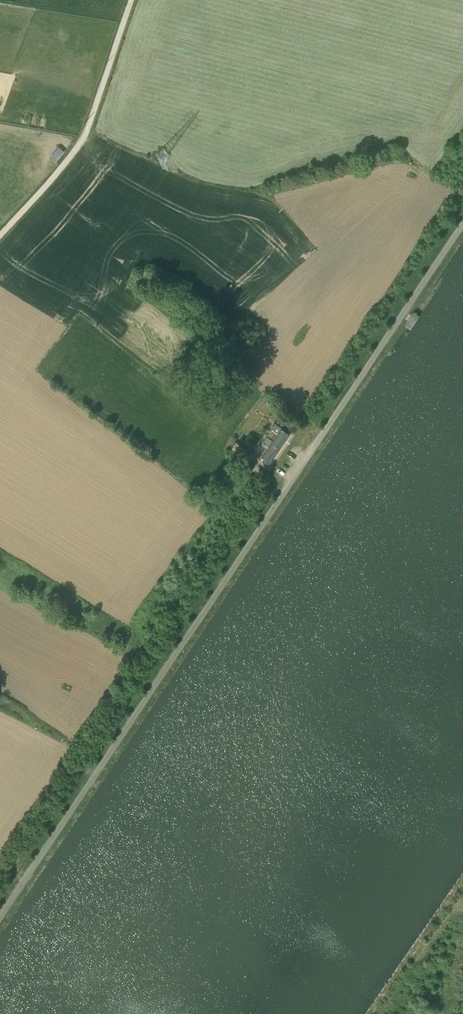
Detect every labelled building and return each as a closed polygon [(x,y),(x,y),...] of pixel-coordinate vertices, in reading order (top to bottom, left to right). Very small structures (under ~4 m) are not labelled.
[(294,433),(283,426),(262,457),(273,464),(294,433)]
